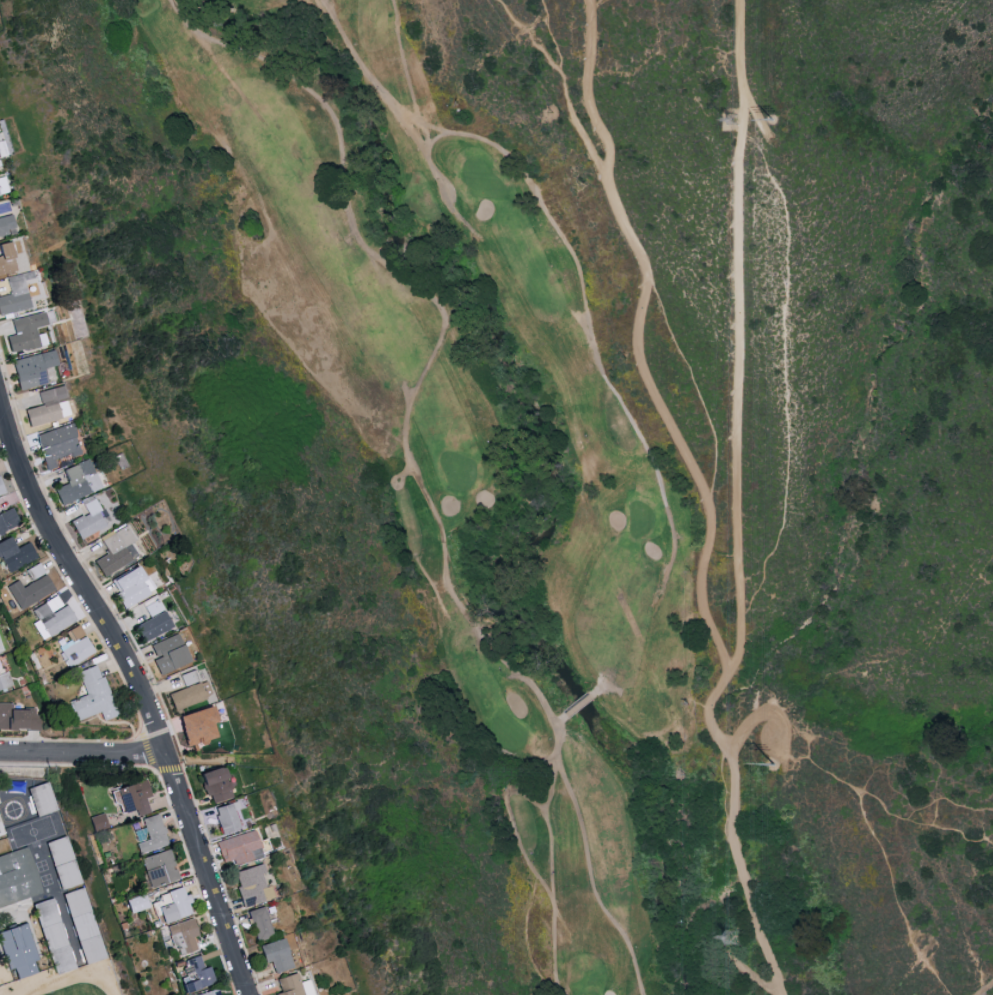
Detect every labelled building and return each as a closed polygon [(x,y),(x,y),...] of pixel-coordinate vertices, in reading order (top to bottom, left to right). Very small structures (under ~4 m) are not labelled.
[(10,215),(0,218),(0,235),(14,232),(10,215)] [(15,272),(7,240),(0,242),(0,276),(15,272)] [(29,307),(21,275),(6,279),(9,293),(0,295),(0,314),(29,307)] [(13,334),(5,336),(9,353),(45,344),(41,328),(45,327),(42,311),(9,319),(13,334)] [(17,390),(46,383),(42,368),(55,365),(51,350),(10,360),(17,390)] [(28,426),(69,416),(61,385),(37,391),(40,405),(24,409),(28,426)] [(55,460),(79,452),(69,424),(34,436),(45,470),(57,466),(55,460)] [(63,469),(68,483),(54,489),(61,505),(100,489),(88,459),(63,469)] [(70,521),(78,539),(108,525),(95,499),(83,504),(87,513),(70,521)] [(18,525),(12,507),(0,512),(0,531),(18,525)] [(130,561),(122,546),(133,540),(124,524),(99,538),(107,553),(92,561),(101,577),(130,561)] [(5,573),(36,557),(28,541),(14,549),(7,535),(0,539),(0,563),(5,573)] [(6,586),(19,609),(54,590),(45,574),(22,587),(18,579),(6,586)] [(31,609),(37,620),(31,623),(40,639),(73,622),(59,595),(31,609)] [(161,611),(155,598),(132,610),(138,622),(161,611)] [(142,642),(171,627),(162,611),(134,626),(142,642)] [(66,667),(93,653),(79,624),(64,632),(69,640),(56,647),(66,667)] [(185,643),(180,646),(175,635),(164,640),(168,651),(151,659),(158,675),(193,660),(185,643)] [(77,671),(85,695),(67,701),(74,721),(98,712),(101,720),(115,715),(97,664),(77,671)] [(12,688),(8,670),(1,672),(0,668),(0,691),(12,688)] [(177,675),(182,687),(196,681),(192,669),(177,675)] [(203,701),(197,683),(166,693),(172,711),(203,701)] [(0,702),(0,729),(36,730),(36,709),(12,708),(12,703),(0,702)] [(175,715),(184,747),(213,739),(208,722),(213,721),(209,705),(175,715)] [(204,797),(209,795),(211,803),(231,797),(221,765),(197,773),(204,797)] [(114,787),(120,813),(136,809),(138,816),(150,813),(146,797),(149,796),(145,779),(114,787)] [(57,810),(48,782),(27,789),(36,816),(57,810)] [(31,830),(10,836),(4,816),(2,807),(4,807),(22,801),(31,830)] [(238,828),(233,810),(237,808),(235,801),(213,807),(220,834),(238,828)] [(92,832),(107,828),(102,813),(88,817),(92,832)] [(141,818),(144,828),(132,831),(139,854),(168,845),(158,813),(141,818)] [(260,856),(252,830),(214,842),(221,863),(231,860),(233,865),(260,856)] [(114,966),(94,974),(90,963),(69,902),(66,893),(51,851),(65,846),(72,844),(92,902),(113,963),(114,966)] [(148,887),(178,879),(170,849),(140,857),(148,887)] [(5,916),(0,918),(0,865),(5,863),(32,854),(48,901),(44,902),(5,916)] [(232,872),(242,907),(271,898),(267,885),(263,886),(259,874),(263,873),(261,863),(232,872)] [(191,914),(184,887),(166,891),(169,903),(156,906),(160,922),(191,914)] [(66,981),(60,983),(54,963),(38,911),(58,906),(66,928),(78,963),(83,976),(66,981)] [(247,911),(256,941),(272,936),(262,906),(247,911)] [(197,949),(193,936),(198,934),(192,917),(166,926),(176,956),(197,949)] [(33,961),(38,959),(26,922),(0,930),(0,945),(8,970),(14,968),(17,979),(36,973),(33,961)] [(263,963),(271,961),(274,972),(291,968),(284,938),(259,944),(263,963)] [(181,992),(213,983),(209,966),(202,968),(199,955),(185,959),(189,973),(185,974),(187,980),(179,983),(181,992)] [(308,979),(298,982),(296,973),(277,978),(280,994),(312,994),(308,979)]
